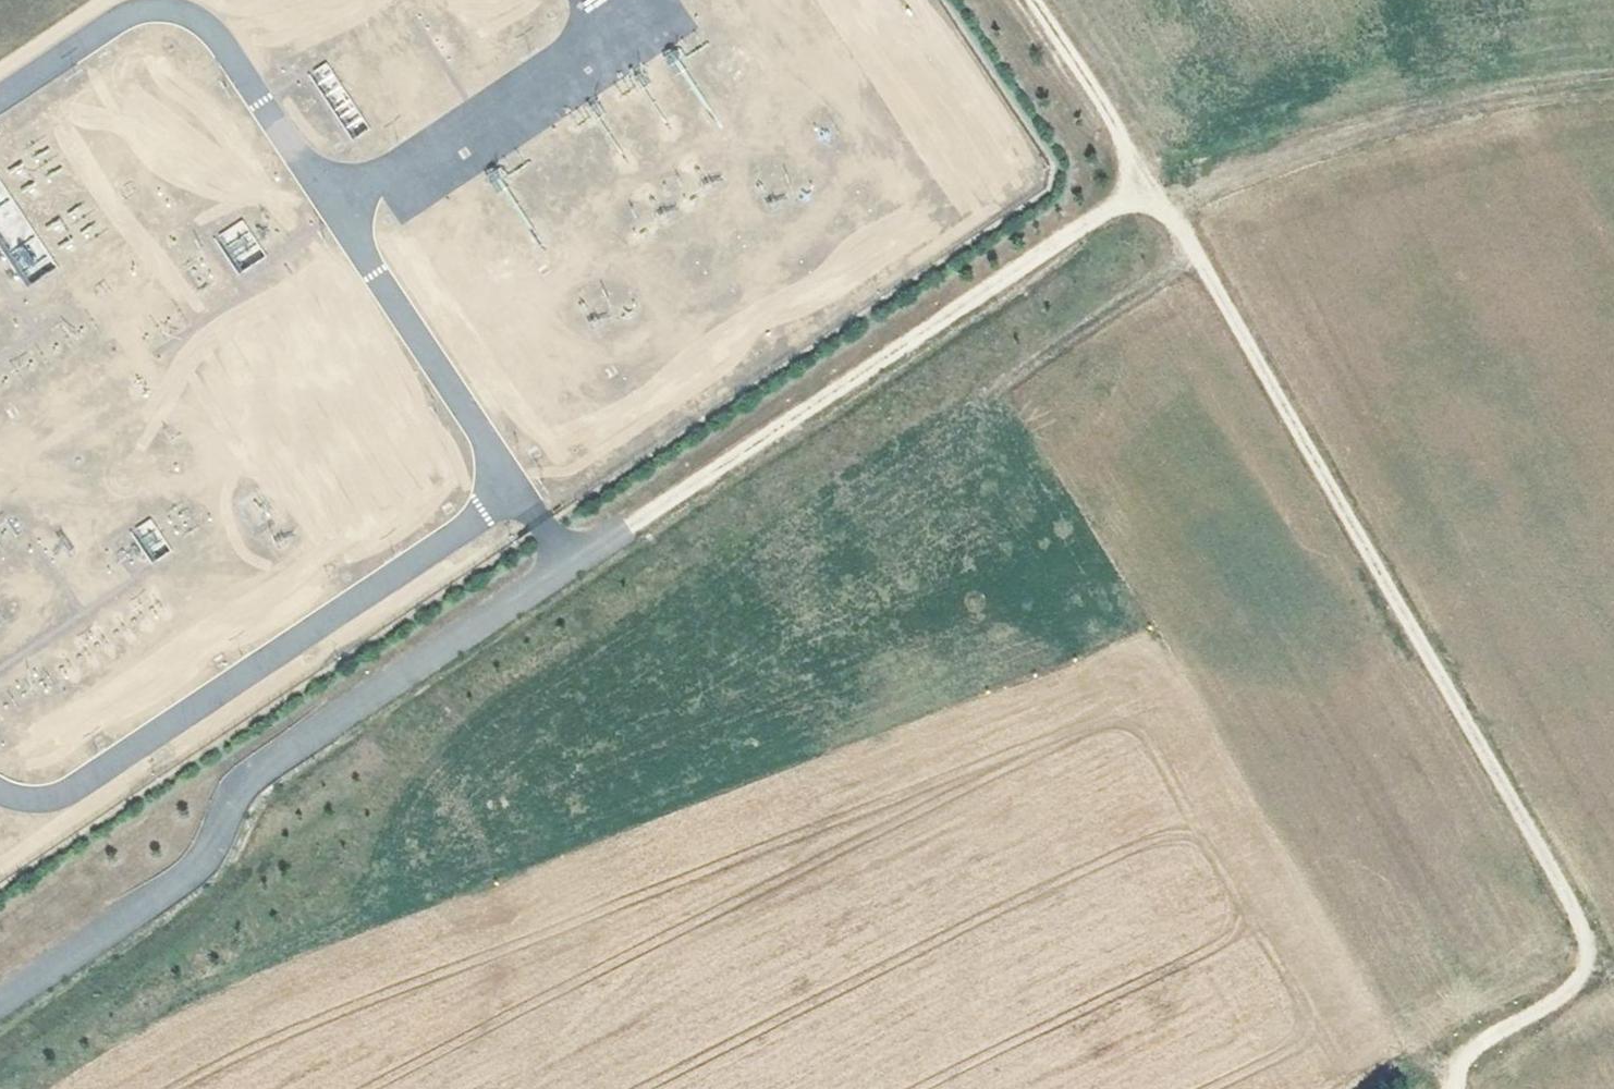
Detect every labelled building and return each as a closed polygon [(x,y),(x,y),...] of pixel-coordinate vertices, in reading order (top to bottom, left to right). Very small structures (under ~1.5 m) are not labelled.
[(350,139),(368,128),(326,61),(309,72),(350,139)] [(17,288),(51,271),(0,169),(0,252),(17,288)] [(238,273),(266,257),(243,218),(215,234),(238,273)] [(151,518),(132,528),(149,561),(168,551),(151,518)]
